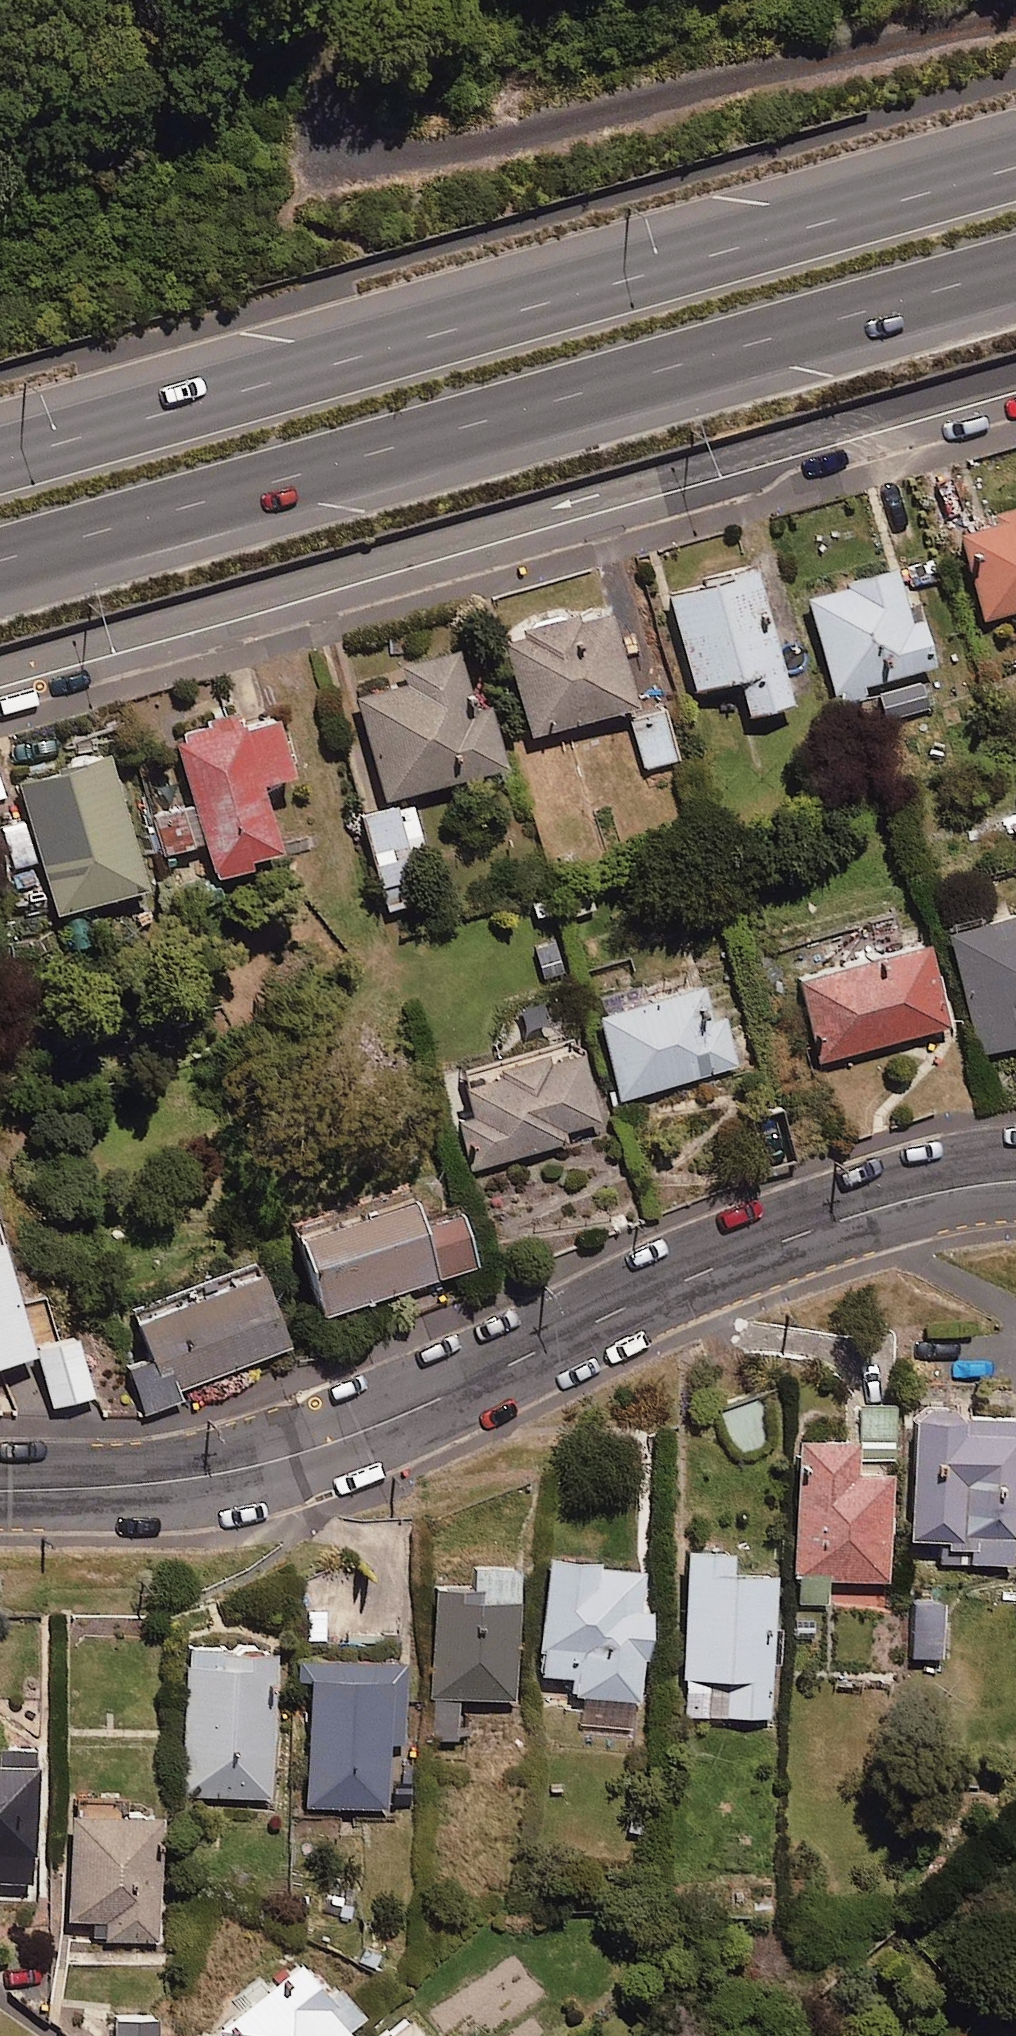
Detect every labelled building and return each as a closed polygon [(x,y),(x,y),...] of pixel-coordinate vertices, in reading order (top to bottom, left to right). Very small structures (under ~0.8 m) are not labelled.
[(955,526),(980,614),(1014,605),(1015,612),(1015,509),(955,526)] [(786,697),(748,563),(663,588),(690,684),(733,671),(744,709),(786,697)] [(903,604),(888,563),(798,595),(837,703),(874,689),(885,719),(927,704),(914,669),(933,662),(910,601),(903,604)] [(630,701),(602,603),(499,632),(527,730),(630,701)] [(468,706),(451,645),(392,662),(398,681),(350,694),(379,795),(499,761),(482,702),(468,706)] [(674,755),(660,705),(627,715),(641,764),(674,755)] [(234,721),(232,712),(166,730),(186,801),(144,812),(155,852),(199,839),(207,871),(273,853),(252,776),(284,767),(268,711),(234,721)] [(100,747),(10,773),(23,817),(0,824),(0,831),(10,866),(36,858),(51,908),(139,882),(100,747)] [(422,853),(411,801),(360,812),(379,906),(413,899),(405,856),(422,853)] [(939,924),(975,1050),(1015,1039),(1015,902),(939,924)] [(943,1019),(917,932),(789,971),(815,1058),(943,1019)] [(706,1014),(695,978),(590,1008),(615,1096),(734,1063),(719,1010),(706,1014)] [(598,1130),(572,1036),(443,1072),(469,1166),(598,1130)] [(409,1215),(398,1183),(282,1223),(313,1312),(468,1258),(449,1202),(409,1215)] [(105,1320),(143,1411),(182,1394),(177,1383),(281,1340),(248,1261),(105,1320)] [(0,1267),(0,1355),(25,1347),(0,1267)] [(86,1390),(67,1329),(29,1341),(47,1401),(86,1390)] [(965,1414),(965,1398),(905,1399),(908,1537),(940,1536),(941,1562),(1011,1561),(1008,1413),(965,1414)] [(769,1447),(758,1402),(731,1408),(742,1454),(769,1447)] [(893,1405),(852,1405),(851,1446),(893,1446),(893,1405)] [(847,1433),(790,1433),(792,1601),(824,1601),(824,1576),(883,1576),(883,1467),(847,1467),(847,1433)] [(721,1543),(676,1544),(680,1715),(768,1713),(765,1568),(722,1568),(721,1543)] [(591,1554),(538,1552),(536,1672),(571,1673),(570,1726),(637,1727),(640,1564),(590,1563),(591,1554)] [(508,1560),(424,1563),(429,1739),(457,1739),(455,1697),(512,1695),(508,1560)] [(940,1663),(941,1599),(902,1599),(901,1663),(940,1663)] [(265,1642),(180,1644),(184,1797),(269,1794),(265,1642)] [(398,1656),(302,1657),(303,1805),(384,1805),(383,1739),(399,1739),(398,1656)] [(0,1744),(0,1882),(30,1882),(29,1743),(0,1744)] [(153,1804),(64,1805),(66,1917),(102,1917),(103,1940),(155,1939),(153,1804)] [(292,1951),(202,2035),(336,2035),(355,2018),(292,1951)] [(106,2013),(105,2035),(152,2035),(152,2014),(106,2013)] [(399,2013),(373,2035),(420,2035),(399,2013)]
